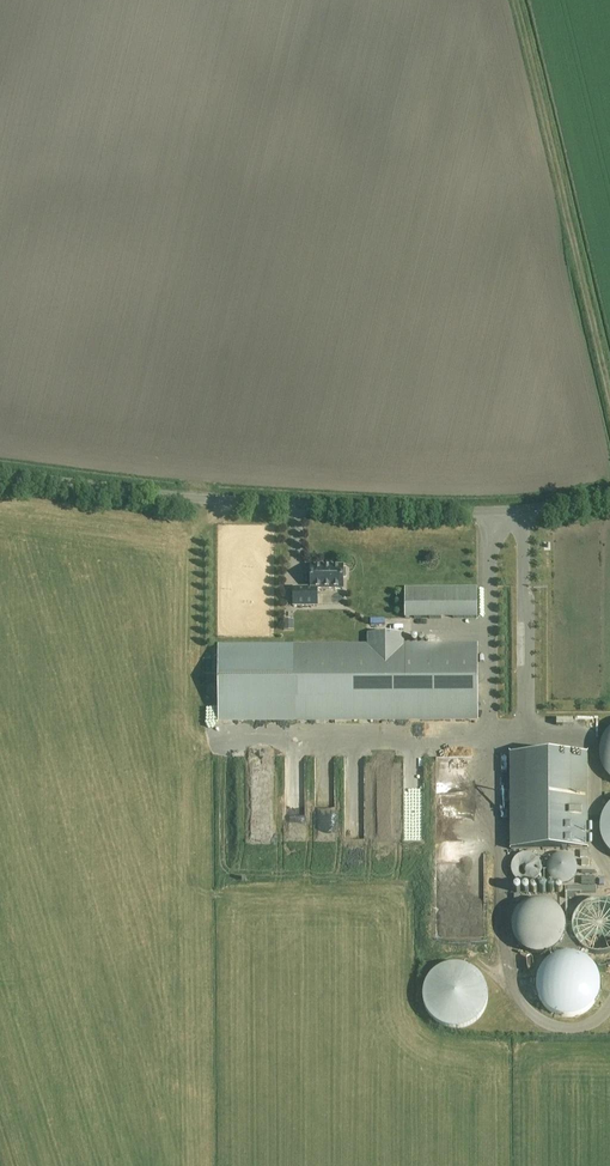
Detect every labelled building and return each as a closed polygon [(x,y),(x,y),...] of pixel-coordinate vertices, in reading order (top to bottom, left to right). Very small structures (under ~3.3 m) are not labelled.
[(344,568),(344,566),(310,566),(310,588),(293,588),(293,607),(318,607),(318,590),(344,590),(344,579),(347,578),(347,568),(344,568)] [(405,589),(405,618),(478,618),(478,589),(405,589)] [(293,632),(293,621),(283,621),(284,632),(293,632)] [(407,627),(408,634),(417,633),(416,626),(407,627)] [(294,641),(294,719),(479,719),(479,641),(404,641),(404,633),(368,633),(368,641),(294,641)] [(218,719),(294,719),(294,647),(218,648),(218,719)] [(260,744),(270,743),(269,730),(258,731),(260,744)] [(604,737),(600,747),(599,758),(602,768),(608,777),(609,779),(609,730),(604,737)] [(585,738),(583,753),(595,754),(596,738),(585,738)] [(587,849),(587,754),(510,754),(510,850),(587,849)] [(237,796),(238,782),(225,781),(224,795),(237,796)] [(603,813),(600,825),(601,837),(607,848),(609,851),(609,804),(603,813)] [(464,835),(466,845),(473,843),(471,834),(464,835)] [(576,864),(573,858),(567,854),(561,853),(554,855),(549,860),(546,866),(547,873),(550,879),(556,883),(563,884),(569,882),(574,877),(577,871),(576,864)] [(534,856),(528,854),(521,854),(515,858),(512,864),(511,870),(513,877),(518,882),(525,884),(531,883),(537,880),(541,874),(541,867),(539,861),(534,856)] [(447,890),(438,892),(441,904),(450,901),(447,890)] [(561,912),(552,904),(541,900),(529,902),(519,908),(512,919),(511,931),(516,942),(525,951),(536,954),(548,953),(558,946),(565,936),(566,923),(561,912)] [(604,900),(595,900),(587,903),(580,908),(575,915),(572,923),(572,931),(575,939),(580,946),(587,951),(595,954),(603,954),(609,952),(609,902),(604,900)] [(599,997),(601,986),(599,974),(593,964),(584,956),(572,953),(561,954),(550,959),(542,967),(537,978),(537,990),(541,1001),(549,1010),(559,1016),(571,1017),(582,1014),(592,1007),(599,997)] [(464,1029),(470,1029),(477,1027),(482,1025),(488,1021),(492,1016),(496,1011),(498,1005),(500,999),(501,993),(500,986),(498,980),(496,975),(492,969),(488,965),(482,961),(477,958),(470,957),(464,956),(458,957),(452,958),(446,961),(441,965),(436,969),(432,975),(430,980),(428,986),(427,993),(428,999),(430,1005),(432,1011),(436,1016),(441,1021),(446,1025),(452,1027),(458,1029),(464,1029)]
